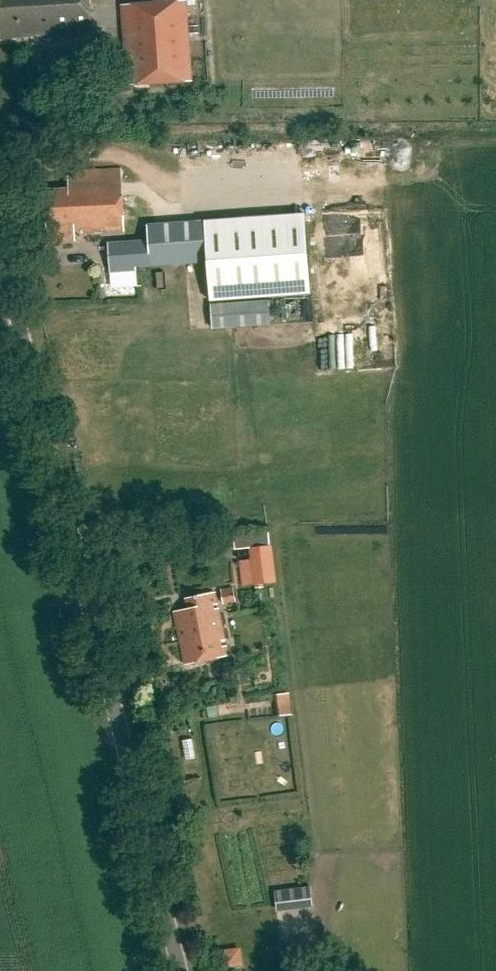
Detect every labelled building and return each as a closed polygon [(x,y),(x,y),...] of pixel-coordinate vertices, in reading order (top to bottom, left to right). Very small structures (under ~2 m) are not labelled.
[(91,34),(88,0),(7,0),(0,1),(0,34),(1,40),(91,34)] [(127,87),(192,83),(187,1),(122,5),(127,87)] [(76,233),(125,231),(122,171),(68,173),(69,192),(44,193),(45,226),(48,226),(49,241),(70,240),(70,237),(76,236),(76,233)] [(306,214),(206,220),(148,224),(149,239),(107,241),(110,274),(134,273),(133,264),(151,263),(152,266),(209,262),(212,301),(312,294),(306,214)] [(243,328),(241,303),(211,305),(213,330),(243,328)] [(272,546),(250,549),(252,560),(241,562),(244,586),(276,582),(272,546)] [(234,587),(221,590),(224,604),(237,602),(234,587)] [(185,667),(228,659),(228,658),(215,594),(186,600),(188,612),(174,614),(185,667)] [(277,717),(292,715),(289,694),(274,695),(277,717)] [(304,942),(288,945),(290,961),(307,959),(304,942)] [(240,951),(224,953),(226,969),(243,967),(240,951)]
